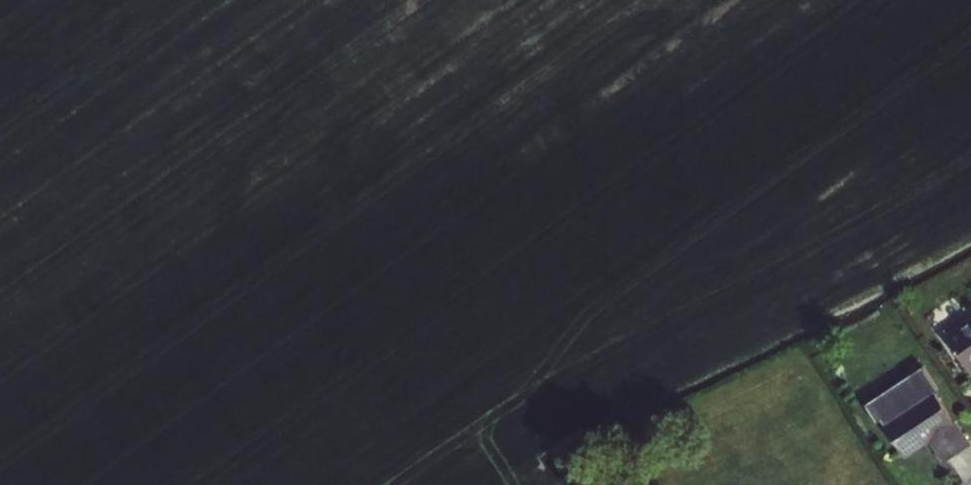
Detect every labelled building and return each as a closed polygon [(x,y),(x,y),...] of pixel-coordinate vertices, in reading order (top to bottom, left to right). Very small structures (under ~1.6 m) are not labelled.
[(946,335),(970,373),(970,318),(946,335)] [(905,400),(879,417),(903,455),(930,437),(945,461),(970,445),(933,391),(910,406),(905,400)]
